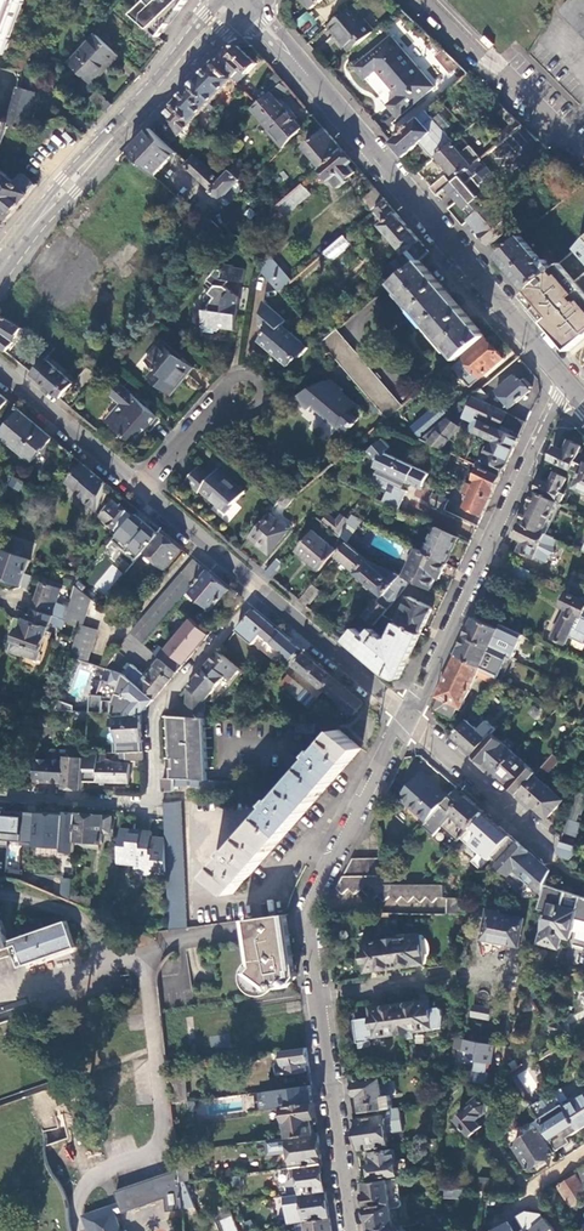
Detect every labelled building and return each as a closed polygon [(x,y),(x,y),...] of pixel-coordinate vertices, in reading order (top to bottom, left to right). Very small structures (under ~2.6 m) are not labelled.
[(4,55),(25,0),(0,0),(0,55),(4,55)] [(165,21),(178,10),(180,12),(190,0),(151,0),(134,16),(159,38),(169,26),(165,21)] [(311,10),(321,0),(301,0),(311,10)] [(562,13),(563,14),(564,13),(583,34),(583,0),(575,0),(562,13)] [(352,8),(329,26),(351,51),(373,33),(352,8)] [(324,30),(309,13),(297,23),(303,31),(299,34),(307,44),(315,37),(324,30)] [(137,32),(153,47),(158,41),(142,26),(137,32)] [(70,64),(92,85),(120,56),(98,36),(70,64)] [(387,106),(398,119),(435,88),(392,37),(354,67),(365,80),(375,71),(397,97),(387,106)] [(230,47),(215,63),(233,80),(234,82),(244,73),(246,75),(256,65),(238,47),(230,47)] [(34,55),(21,49),(11,70),(27,72),(34,55)] [(445,50),(437,54),(447,73),(455,69),(445,50)] [(233,80),(215,63),(174,105),(193,122),(233,80)] [(277,74),(270,80),(264,85),(271,94),(284,83),(277,74)] [(268,131),(282,150),(301,130),(277,101),(291,90),(284,83),(271,94),(264,100),(258,104),(252,110),(269,130),(268,131)] [(8,126),(26,132),(37,94),(22,89),(20,88),(8,126)] [(255,89),(249,96),(258,104),(264,100),(256,92),(255,89)] [(90,101),(105,115),(112,107),(97,93),(95,95),(90,101)] [(193,122),(174,105),(160,120),(178,137),(193,122)] [(427,112),(391,143),(401,154),(404,158),(420,144),(433,160),(436,158),(454,143),(445,133),(434,120),(427,112)] [(452,127),(441,114),(434,120),(445,133),(452,127)] [(8,126),(0,123),(0,146),(8,126)] [(150,129),(128,153),(153,178),(175,153),(150,129)] [(304,148),(321,169),(343,151),(331,138),(325,131),(304,148)] [(460,138),(454,143),(436,158),(455,180),(478,162),(481,159),(471,147),(461,155),(455,148),(463,142),(460,138)] [(225,151),(219,145),(218,146),(211,154),(217,159),(225,151)] [(320,170),(329,180),(330,181),(331,181),(338,189),(347,182),(346,181),(355,173),(348,166),(352,163),(343,151),(321,169),(320,170)] [(183,167),(210,191),(219,181),(193,156),(191,158),(189,157),(191,154),(189,153),(185,157),(180,153),(178,156),(186,163),(183,167)] [(497,184),(499,182),(487,167),(485,169),(478,162),(455,180),(450,184),(445,188),(464,211),(468,208),(474,216),(490,203),(504,192),(497,184)] [(239,181),(240,182),(244,178),(242,176),(245,173),(236,164),(229,171),(239,181)] [(229,171),(228,170),(219,181),(210,191),(220,201),(221,200),(239,181),(229,171)] [(38,186),(22,175),(13,184),(0,172),(0,219),(1,219),(6,224),(28,197),(38,186)] [(444,176),(430,188),(436,196),(445,188),(450,184),(444,176)] [(239,181),(221,200),(226,204),(244,185),(240,182),(239,181)] [(284,218),(311,195),(302,185),(275,208),(284,218)] [(386,203),(376,190),(363,201),(373,213),(386,203)] [(373,213),(373,214),(382,226),(381,227),(404,254),(404,255),(409,251),(418,263),(420,262),(429,253),(402,221),(386,203),(373,213)] [(490,203),(474,216),(471,218),(483,232),(481,234),(490,246),(512,228),(490,203)] [(236,243),(235,241),(225,226),(220,230),(211,222),(206,227),(229,249),(236,243)] [(543,262),(521,237),(499,255),(528,291),(553,270),(544,261),(543,262)] [(353,247),(345,238),(325,254),(333,264),(353,247)] [(404,255),(404,254),(392,264),(403,276),(418,263),(409,251),(404,255)] [(293,281),(272,256),(258,268),(279,293),(293,281)] [(420,262),(418,263),(403,276),(396,281),(392,285),(456,362),(485,338),(420,262)] [(403,276),(392,264),(386,269),(396,281),(403,276)] [(522,296),(538,316),(541,319),(569,352),(583,339),(583,277),(576,283),(560,264),(553,270),(528,291),(522,296)] [(202,332),(215,334),(215,331),(218,331),(222,327),(233,328),(236,317),(248,318),(252,290),(242,289),(240,299),(227,288),(231,282),(244,284),(247,271),(235,269),(235,268),(224,266),(223,272),(218,271),(206,285),(213,291),(209,295),(213,298),(207,305),(211,308),(207,313),(204,313),(202,332)] [(259,343),(288,367),(298,357),(300,359),(309,349),(284,327),(287,323),(266,306),(262,329),(267,333),(259,343)] [(0,315),(0,347),(6,352),(14,342),(12,341),(16,336),(20,329),(21,328),(0,315)] [(27,334),(20,329),(16,336),(24,340),(27,334)] [(337,331),(322,344),(340,365),(387,420),(402,407),(337,331)] [(481,379),(480,379),(503,359),(486,340),(452,369),(469,389),(481,379)] [(149,377),(172,395),(194,368),(163,342),(146,362),(155,369),(149,377)] [(575,360),(582,368),(583,366),(583,351),(575,360)] [(44,359),(32,374),(38,379),(61,399),(73,384),(44,359)] [(496,392),(511,409),(530,392),(530,391),(532,389),(524,380),(522,382),(521,380),(519,382),(514,377),(496,392)] [(326,419),(345,437),(365,414),(359,408),(354,410),(343,400),(344,395),(342,394),(344,392),(332,382),(312,389),(296,398),(307,408),(306,409),(307,410),(314,407),(319,411),(318,413),(319,415),(321,413),(327,418),(326,419)] [(108,424),(134,446),(147,431),(151,434),(162,421),(121,387),(113,397),(123,406),(108,424)] [(488,400),(481,390),(472,398),(474,399),(484,403),(488,400)] [(8,401),(0,394),(0,411),(8,401)] [(457,410),(461,407),(451,395),(412,428),(422,440),(448,418),(457,410)] [(522,434),(527,423),(484,403),(474,399),(467,414),(478,420),(519,440),(522,434)] [(20,411),(0,435),(0,436),(31,463),(52,438),(38,427),(20,411)] [(478,420),(467,414),(465,419),(476,424),(478,420)] [(422,440),(421,440),(441,450),(460,428),(448,418),(422,440)] [(510,459),(519,440),(478,420),(476,424),(472,431),(493,441),(486,455),(483,454),(479,462),(478,462),(476,466),(480,469),(481,467),(502,477),(510,459)] [(387,491),(382,502),(399,510),(407,493),(401,490),(405,483),(421,490),(428,474),(385,454),(385,452),(389,449),(382,440),(369,451),(378,462),(376,468),(378,469),(373,479),(374,483),(379,487),(387,491)] [(566,452),(556,448),(555,451),(551,460),(574,471),(576,467),(573,466),(582,447),(571,442),(566,452)] [(96,476),(82,464),(67,483),(77,492),(75,494),(97,513),(106,485),(96,476)] [(199,491),(225,513),(243,492),(217,470),(211,478),(198,467),(185,482),(198,493),(199,491)] [(494,493),(502,477),(481,467),(480,469),(475,481),(478,482),(476,486),(471,483),(466,492),(472,495),(467,507),(484,515),(486,510),(494,493)] [(574,490),(583,494),(583,468),(574,490)] [(550,485),(541,480),(539,484),(535,493),(558,504),(559,504),(563,496),(560,495),(567,480),(555,474),(550,485)] [(286,508),(294,499),(287,492),(278,502),(286,508)] [(558,504),(535,493),(528,507),(520,524),(543,534),(558,504)] [(433,494),(429,504),(445,511),(449,501),(433,494)] [(120,534),(135,517),(120,504),(118,507),(113,503),(101,517),(120,534)] [(289,531),(269,514),(248,538),(268,555),(289,531)] [(158,535),(136,515),(135,517),(120,534),(114,541),(126,550),(137,561),(145,552),(161,532),(160,531),(158,535)] [(347,523),(349,521),(341,516),(336,523),(328,516),(322,523),(338,537),(347,523)] [(347,523),(358,530),(363,522),(352,516),(349,521),(347,523)] [(557,541),(545,536),(543,534),(520,524),(513,538),(523,542),(519,551),(534,559),(535,557),(547,563),(550,556),(556,554),(554,548),(557,541)] [(446,565),(459,538),(437,528),(425,554),(446,565)] [(295,552),(319,571),(336,551),(313,531),(295,552)] [(170,539),(161,532),(145,552),(148,555),(145,559),(151,564),(154,561),(165,569),(182,550),(170,539)] [(35,544),(6,535),(0,554),(0,579),(21,586),(25,574),(35,544)] [(343,550),(347,544),(341,539),(337,545),(343,550)] [(114,541),(109,547),(118,554),(121,550),(123,553),(126,550),(114,541)] [(366,560),(347,544),(343,550),(336,557),(355,573),(366,560)] [(439,580),(446,565),(425,554),(417,550),(404,578),(411,581),(430,591),(436,579),(439,580)] [(84,579),(103,596),(123,574),(104,557),(84,579)] [(277,559),(266,573),(272,579),(284,565),(277,559)] [(523,569),(503,559),(498,569),(519,578),(523,569)] [(197,583),(207,571),(194,560),(184,573),(197,583)] [(404,578),(366,560),(355,573),(354,574),(382,597),(384,595),(393,603),(400,594),(392,586),(395,582),(405,588),(411,581),(404,578)] [(211,610),(229,590),(217,580),(207,571),(197,583),(186,596),(193,601),(196,597),(211,610)] [(145,646),(150,640),(186,596),(197,583),(184,573),(183,572),(131,634),(145,646)] [(578,573),(570,590),(583,596),(583,576),(578,573)] [(29,588),(33,577),(25,574),(21,586),(29,588)] [(34,609),(63,620),(66,611),(55,608),(61,589),(42,583),(38,596),(34,609)] [(314,583),(299,601),(307,608),(322,590),(314,583)] [(66,611),(63,620),(80,625),(70,657),(87,663),(97,630),(82,626),(91,600),(74,586),(66,611)] [(570,594),(563,608),(569,611),(555,639),(567,645),(571,637),(583,643),(583,601),(570,594)] [(397,623),(420,634),(432,609),(408,599),(397,623)] [(19,629),(11,652),(38,661),(51,624),(61,627),(63,620),(34,609),(30,620),(25,619),(24,625),(22,630),(19,629)] [(254,612),(241,627),(245,630),(250,626),(277,649),(286,639),(271,626),(254,612)] [(498,629),(475,618),(469,629),(465,637),(512,659),(523,635),(500,624),(498,629)] [(406,663),(420,634),(397,623),(389,639),(384,641),(371,629),(365,637),(355,629),(345,641),(384,674),(394,679),(397,680),(399,678),(406,663)] [(512,659),(465,637),(464,641),(456,656),(481,668),(480,671),(501,681),(512,659)] [(159,658),(166,650),(165,649),(160,646),(159,648),(150,640),(145,646),(159,658)] [(281,652),(292,661),(301,651),(290,642),(281,652)] [(177,673),(184,665),(166,650),(159,658),(161,660),(177,673)] [(240,670),(219,653),(195,682),(188,690),(188,718),(205,719),(205,701),(226,677),(231,681),(240,670)] [(317,665),(305,655),(295,666),(325,691),(335,680),(317,665)] [(481,668),(456,656),(446,677),(437,697),(440,699),(436,708),(454,717),(458,707),(461,709),(477,676),(480,678),(480,679),(498,687),(503,682),(501,681),(480,671),(481,668)] [(107,657),(100,667),(106,669),(112,658),(107,657)] [(130,677),(154,700),(164,688),(177,673),(161,660),(147,677),(132,665),(125,673),(130,677)] [(279,685),(309,710),(317,700),(287,675),(279,685)] [(131,696),(147,709),(150,705),(154,700),(130,677),(112,699),(122,707),(131,696)] [(364,705),(335,680),(325,691),(355,716),(364,705)] [(49,711),(39,711),(38,727),(48,728),(49,711)] [(78,713),(77,722),(87,723),(88,713),(78,713)] [(496,732),(475,713),(468,721),(489,740),(493,735),(496,732)] [(142,733),(141,716),(112,717),(113,727),(117,727),(117,742),(124,742),(124,753),(143,752),(142,733)] [(188,718),(168,717),(170,759),(167,759),(168,765),(172,764),(173,769),(170,769),(171,779),(175,779),(208,780),(205,719),(188,718)] [(468,721),(454,736),(463,744),(475,755),(489,740),(468,721)] [(315,725),(296,724),(297,734),(315,735),(315,725)] [(211,876),(233,895),(362,749),(340,730),(322,750),(320,749),(317,753),(315,755),(316,757),(279,799),(277,798),(275,801),(271,804),(273,806),(235,849),(234,847),(231,850),(227,854),(229,856),(211,876)] [(496,774),(514,754),(493,735),(489,740),(475,755),(484,763),(496,774)] [(52,749),(48,752),(48,760),(67,762),(67,758),(78,758),(78,756),(78,750),(52,749)] [(125,762),(143,761),(143,752),(124,753),(119,753),(119,760),(125,760),(125,762)] [(562,756),(557,752),(540,770),(547,776),(560,761),(559,759),(562,756)] [(96,754),(96,783),(128,783),(128,764),(107,764),(107,761),(104,761),(104,754),(96,754)] [(537,774),(514,754),(496,774),(504,781),(518,794),(535,776),(537,774)] [(70,789),(83,790),(84,763),(85,759),(83,759),(78,758),(67,758),(67,762),(65,785),(65,789),(70,789)] [(34,782),(65,785),(67,762),(48,760),(35,760),(34,782)] [(426,822),(449,797),(440,789),(437,791),(420,775),(399,797),(426,822)] [(535,776),(518,794),(530,805),(546,820),(563,801),(535,776)] [(171,779),(163,779),(164,792),(175,791),(175,786),(175,779),(171,779)] [(264,782),(208,780),(175,779),(175,786),(264,790),(264,782)] [(576,790),(567,819),(575,821),(578,814),(580,814),(583,801),(583,793),(582,792),(576,790)] [(474,802),(467,796),(451,813),(453,814),(448,826),(461,839),(466,833),(485,812),(474,802)] [(182,802),(164,802),(165,815),(166,840),(168,876),(170,931),(173,930),(188,928),(182,802)] [(493,820),(485,812),(466,833),(486,851),(505,830),(493,820)] [(75,842),(77,814),(65,814),(65,817),(25,814),(22,846),(62,850),(62,852),(70,853),(70,860),(74,860),(75,842)] [(113,817),(77,814),(75,842),(102,844),(102,836),(108,836),(108,833),(112,833),(113,817)] [(563,830),(575,834),(578,823),(575,821),(567,819),(563,830)] [(168,876),(166,840),(151,839),(151,834),(122,831),(119,861),(137,863),(136,873),(168,876)] [(533,856),(512,837),(494,857),(500,863),(498,865),(510,876),(516,870),(543,894),(546,885),(551,871),(533,856)] [(559,842),(556,853),(559,857),(561,858),(569,860),(576,854),(575,848),(575,847),(559,842)] [(346,873),(337,890),(344,895),(349,889),(356,895),(362,889),(374,901),(378,896),(385,902),(391,897),(397,903),(404,897),(409,903),(415,897),(422,903),(428,898),(433,903),(438,899),(444,899),(444,886),(378,885),(378,859),(353,860),(346,873)] [(11,869),(10,878),(20,879),(23,880),(23,874),(24,870),(11,869)] [(23,874),(23,880),(33,885),(35,879),(23,874)] [(72,901),(73,881),(63,880),(62,897),(72,901)] [(575,919),(583,921),(583,898),(546,885),(543,894),(539,909),(547,911),(539,943),(559,949),(563,937),(570,939),(575,919)] [(448,915),(464,915),(467,899),(448,899),(448,915)] [(483,940),(519,947),(524,919),(496,914),(496,912),(489,911),(483,940)] [(291,935),(289,916),(243,923),(245,942),(249,941),(287,936),(291,935)] [(0,922),(0,953),(10,949),(8,944),(0,922)] [(67,923),(8,944),(10,949),(17,947),(25,967),(76,949),(67,923)] [(293,947),(291,935),(287,936),(291,971),(297,976),(293,947)] [(249,941),(251,951),(253,970),(250,974),(250,981),(260,988),(266,987),(271,991),(282,989),(285,986),(287,988),(291,983),(288,981),(285,979),(284,972),(291,971),(287,936),(249,941)] [(391,940),(395,969),(425,965),(420,936),(392,940),(391,940)] [(366,973),(395,969),(391,940),(362,944),(366,973)] [(10,949),(13,957),(17,970),(25,967),(17,947),(10,949)] [(0,953),(0,962),(13,957),(10,949),(0,953)] [(292,977),(297,976),(291,971),(284,972),(285,979),(288,981),(292,977)] [(530,982),(521,984),(532,1001),(540,998),(530,982)] [(430,1001),(400,1005),(404,1034),(434,1030),(430,1001)] [(400,1005),(371,1009),(372,1018),(356,1020),(360,1048),(368,1047),(370,1044),(370,1039),(404,1034),(400,1005)] [(472,1017),(488,1019),(489,1010),(473,1007),(472,1017)] [(556,1021),(548,1026),(553,1035),(561,1030),(561,1028),(558,1021),(556,1021)] [(473,1082),(489,1085),(491,1074),(488,1073),(489,1065),(493,1066),(495,1046),(466,1040),(465,1052),(469,1052),(469,1057),(478,1067),(477,1071),(475,1071),(473,1082)] [(307,1048),(282,1052),(285,1074),(306,1071),(305,1062),(308,1062),(308,1055),(307,1048)] [(582,1053),(570,1061),(583,1084),(583,1055),(582,1053)] [(187,1072),(169,1074),(172,1105),(190,1103),(187,1072)] [(384,1110),(393,1109),(391,1096),(384,1097),(382,1080),(376,1081),(374,1075),(360,1077),(361,1083),(355,1083),(357,1097),(360,1097),(362,1113),(384,1110)] [(580,1098),(579,1097),(574,1100),(572,1096),(567,1099),(561,1089),(556,1092),(580,1130),(583,1128),(583,1095),(580,1098)] [(531,1107),(539,1120),(545,1130),(558,1151),(564,1147),(571,1142),(569,1138),(580,1130),(556,1092),(555,1090),(531,1107)] [(458,1120),(472,1136),(483,1127),(478,1120),(486,1114),(488,1105),(481,1096),(458,1115),(461,1118),(458,1120)] [(73,1229),(71,1223),(69,1203),(66,1194),(62,1184),(50,1163),(46,1150),(46,1141),(44,1129),(42,1124),(32,1110),(26,1098),(0,1107),(0,1230),(73,1230),(73,1229)] [(190,1103),(172,1105),(180,1153),(268,1141),(266,1125),(245,1128),(245,1131),(214,1135),(209,1100),(190,1103)] [(315,1110),(314,1103),(284,1107),(288,1138),(314,1135),(312,1119),(316,1118),(315,1110)] [(385,1117),(354,1121),(356,1136),(359,1151),(389,1147),(388,1134),(404,1132),(400,1108),(393,1109),(384,1110),(385,1117)] [(545,1130),(539,1120),(532,1124),(530,1124),(526,1126),(525,1129),(524,1132),(528,1137),(539,1130),(541,1133),(545,1130)] [(514,1146),(529,1169),(541,1162),(554,1153),(541,1133),(539,1130),(528,1137),(514,1146)] [(314,1135),(288,1138),(270,1141),(271,1155),(290,1152),(292,1168),(322,1163),(320,1146),(318,1134),(314,1135)] [(368,1154),(371,1180),(398,1176),(395,1150),(368,1154)] [(187,1163),(178,1164),(179,1170),(181,1183),(185,1183),(190,1182),(187,1163)] [(324,1175),(322,1163),(292,1168),(293,1179),(299,1179),(301,1195),(326,1191),(324,1175)] [(574,1173),(575,1176),(567,1181),(557,1187),(571,1208),(583,1200),(583,1189),(581,1185),(583,1183),(583,1166),(574,1173)] [(116,1192),(123,1212),(165,1198),(167,1211),(182,1209),(178,1171),(116,1192)] [(398,1179),(363,1184),(365,1195),(367,1208),(402,1202),(398,1179)] [(185,1183),(181,1183),(183,1209),(195,1207),(185,1183)] [(445,1189),(443,1196),(457,1200),(459,1193),(445,1189)] [(327,1199),(326,1191),(301,1195),(301,1196),(302,1196),(306,1222),(304,1222),(305,1223),(330,1220),(327,1199)] [(402,1202),(367,1208),(368,1221),(370,1230),(377,1230),(395,1228),(392,1209),(399,1208),(402,1206),(402,1202)] [(85,1223),(88,1230),(121,1230),(114,1212),(85,1223)] [(542,1214),(527,1212),(520,1216),(528,1228),(525,1230),(531,1230),(546,1219),(542,1214)] [(223,1230),(237,1230),(234,1216),(221,1219),(223,1230)] [(546,1219),(531,1230),(556,1230),(550,1224),(546,1219)] [(330,1220),(305,1223),(306,1230),(332,1230),(330,1220)] [(511,1221),(494,1230),(516,1230),(511,1221)]
